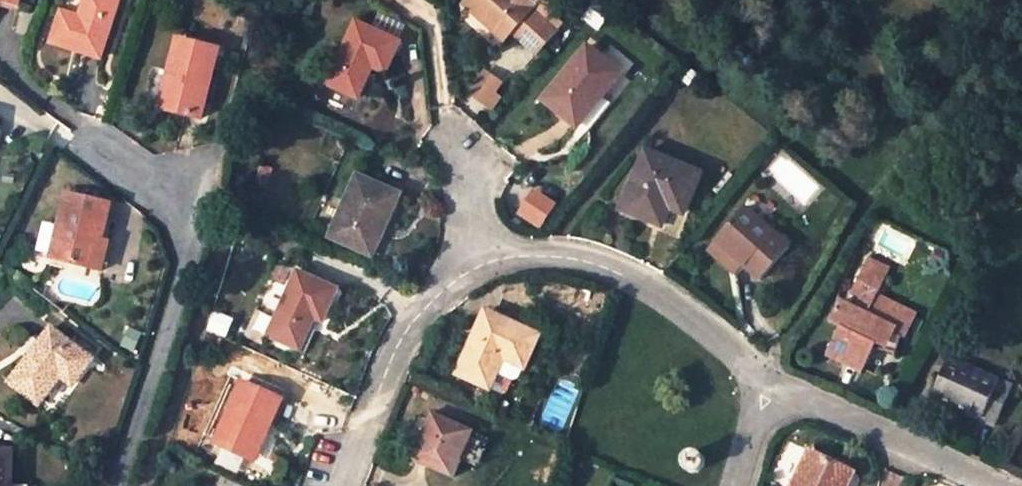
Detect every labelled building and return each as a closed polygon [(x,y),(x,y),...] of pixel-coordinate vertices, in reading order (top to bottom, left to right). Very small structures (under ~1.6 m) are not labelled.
[(121,0),(87,0),(82,17),(63,11),(53,42),(103,58),(121,0)] [(370,0),(368,0),(359,20),(403,42),(412,25),(370,0)] [(465,3),(506,40),(513,33),(527,46),(549,22),(537,11),(524,0),(467,0),(465,3)] [(537,11),(546,0),(524,0),(537,11)] [(500,46),(506,40),(465,3),(459,9),(500,46)] [(388,74),(403,42),(359,20),(329,84),(359,99),(375,68),(388,74)] [(557,29),(549,22),(527,46),(534,52),(557,29)] [(182,41),(175,40),(158,107),(165,109),(182,41)] [(220,50),(182,41),(165,109),(202,118),(220,50)] [(623,74),(588,46),(544,99),(578,127),(623,74)] [(486,70),(470,94),(493,110),(502,97),(497,94),(504,83),(486,70)] [(701,172),(645,149),(620,208),(653,222),(664,197),(687,207),(701,172)] [(373,256),(400,193),(357,175),(330,236),(373,256)] [(112,203),(69,193),(52,258),(91,268),(98,237),(103,238),(112,203)] [(687,207),(664,197),(653,222),(661,225),(668,209),(683,215),(687,207)] [(744,207),(715,240),(743,265),(760,280),(790,247),(744,207)] [(103,238),(98,237),(91,268),(103,271),(110,239),(103,238)] [(734,275),(743,265),(715,240),(707,251),(734,275)] [(869,256),(866,261),(888,272),(891,266),(869,256)] [(840,325),(827,351),(864,369),(877,343),(894,351),(901,336),(889,330),(898,312),(874,300),(877,294),(888,272),(866,261),(852,289),(861,294),(855,308),(838,300),(828,320),(840,325)] [(325,322),(340,290),(298,272),(268,335),(302,350),(317,319),(325,322)] [(898,312),(889,330),(901,336),(905,338),(917,314),(877,294),(874,300),(898,312)] [(520,381),(540,336),(486,312),(458,376),(490,390),(498,372),(520,381)] [(94,359),(52,327),(10,382),(41,405),(63,377),(74,385),(94,359)] [(862,375),(864,369),(827,351),(825,357),(862,375)] [(996,423),(1012,389),(947,360),(932,395),(996,423)] [(284,399),(243,382),(215,443),(249,457),(261,430),(269,433),(284,399)] [(454,476),(473,431),(433,413),(414,458),(454,476)] [(269,433),(261,430),(249,457),(256,460),(269,433)] [(13,452),(0,451),(0,485),(11,485),(13,452)] [(684,463),(685,467),(687,471),(691,473),(694,474),(698,473),(701,472),(704,469),(706,466),(706,462),(706,458),(705,457),(702,454),(699,452),(696,451),(692,452),(689,454),(686,456),(685,460),(684,463)] [(792,485),(839,485),(847,469),(810,451),(792,485)] [(839,485),(847,485),(854,473),(847,469),(839,485)]
